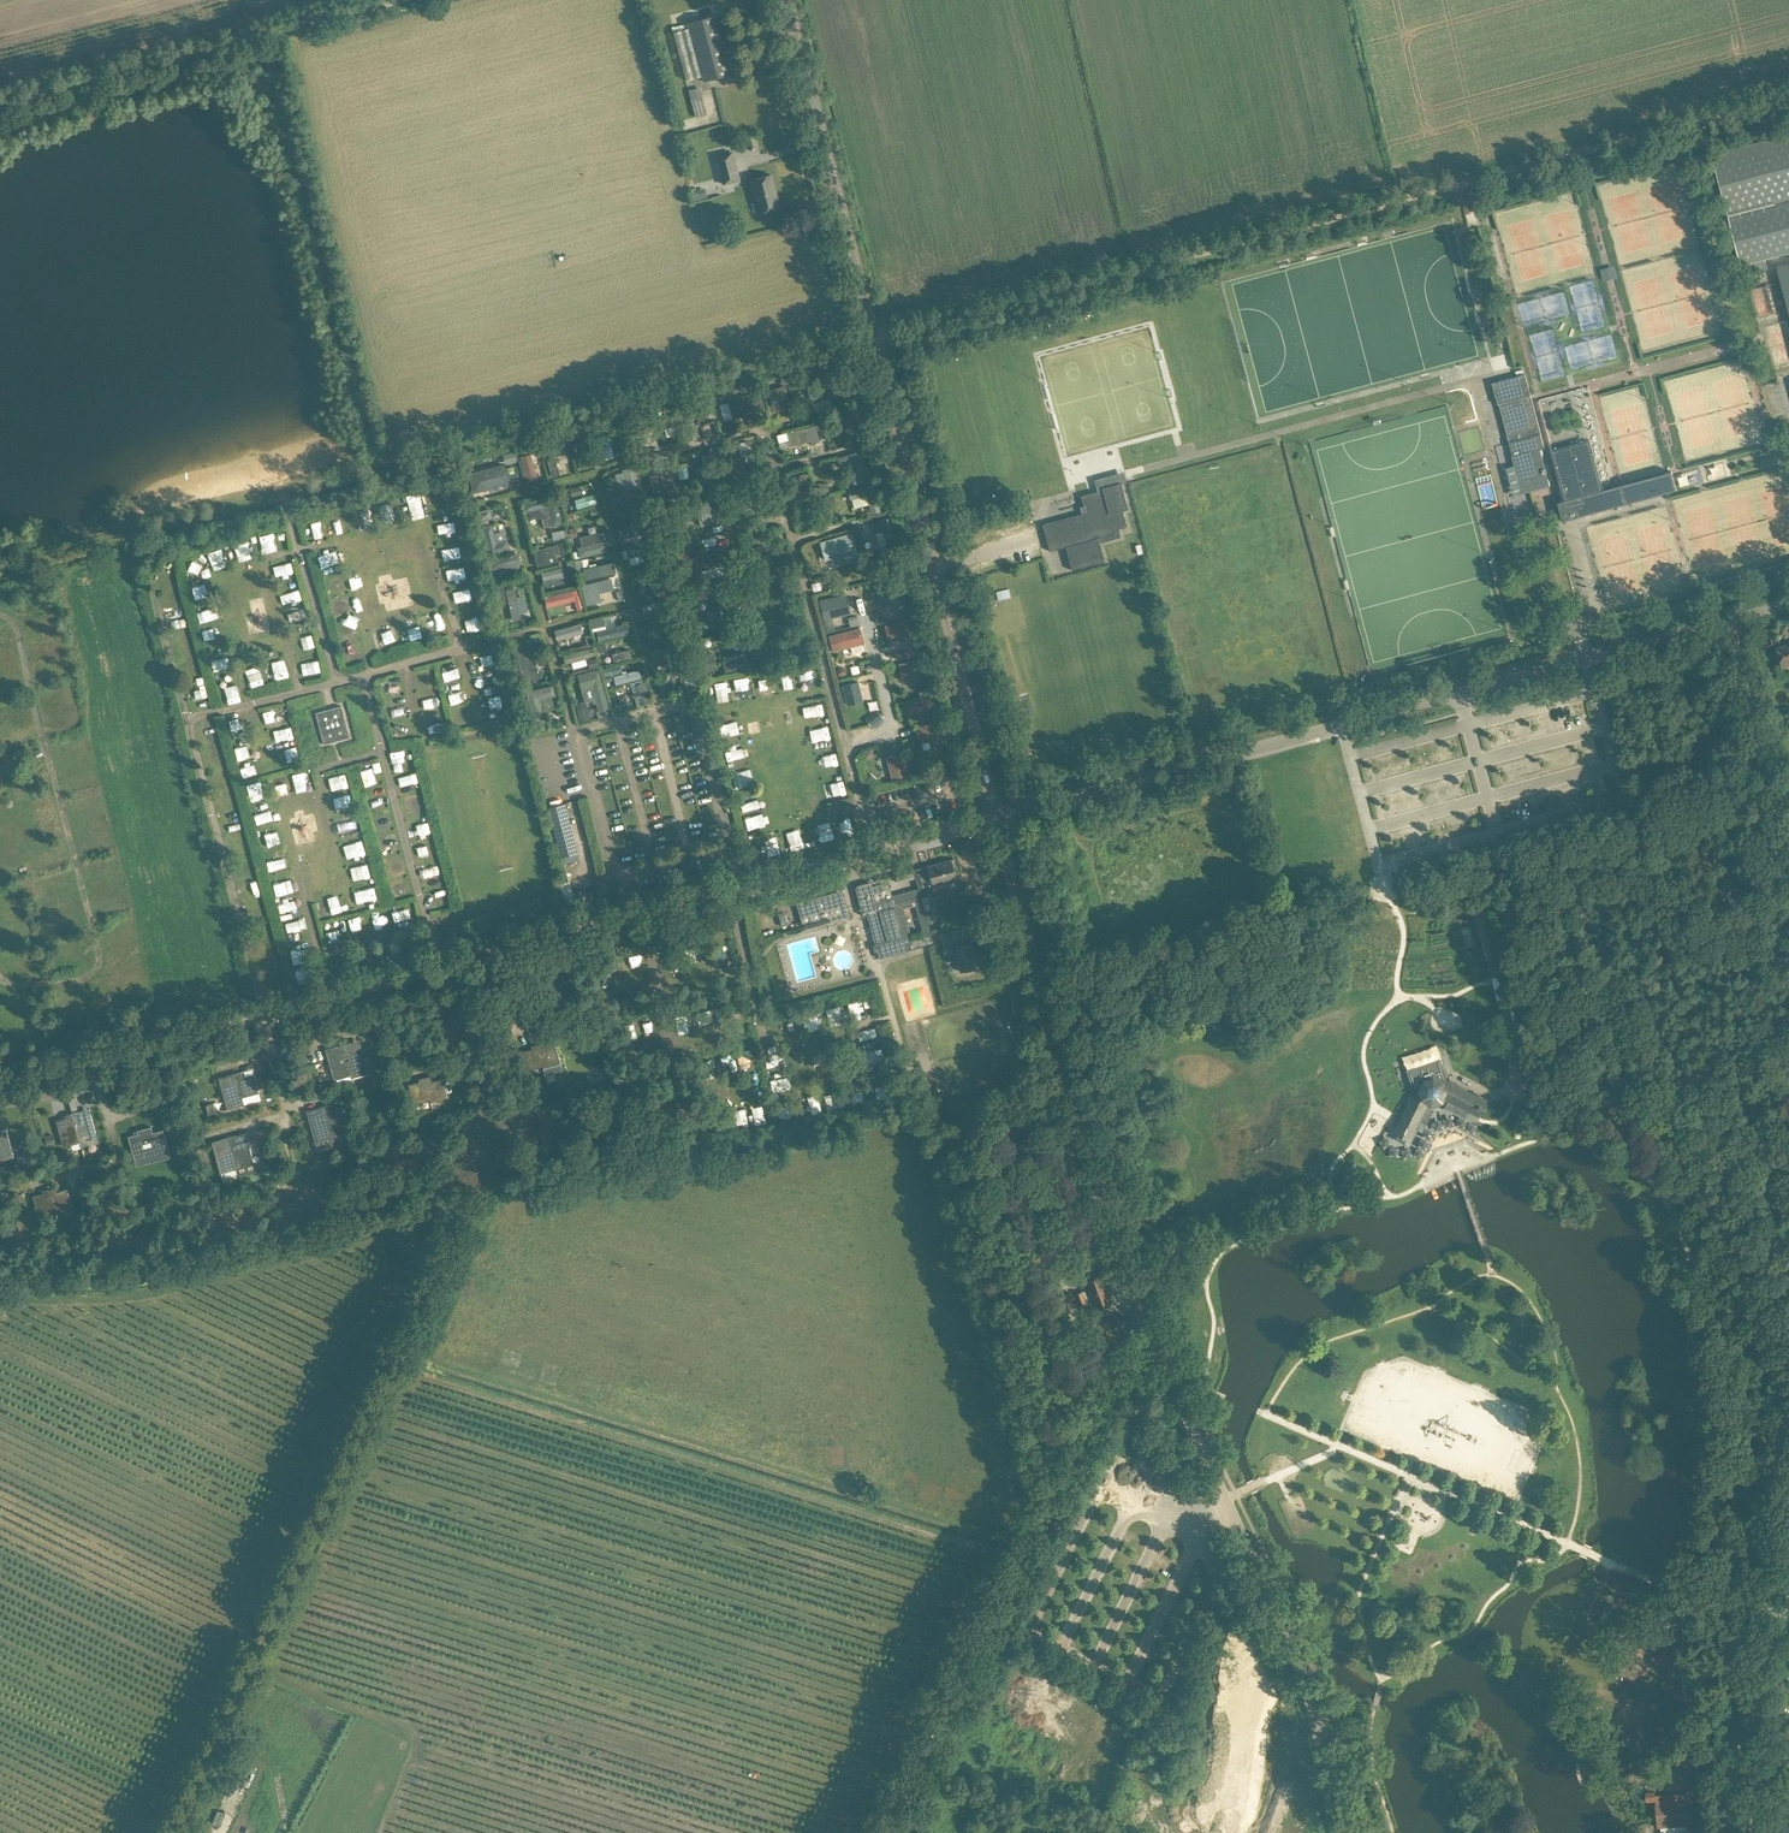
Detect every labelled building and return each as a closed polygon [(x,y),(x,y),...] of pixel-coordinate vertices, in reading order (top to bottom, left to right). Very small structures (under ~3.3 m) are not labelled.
[(705,18),(688,22),(690,28),(674,32),(687,80),(702,76),(704,81),(732,74),(717,15),(705,18)] [(700,87),(690,89),(695,115),(706,113),(700,87)] [(1788,253),(1788,134),(1712,154),(1741,265),(1750,263),(1752,271),(1765,268),(1763,260),(1788,253)] [(732,153),(716,157),(723,183),(738,179),(732,153)] [(760,213),(768,210),(780,207),(771,174),(751,179),(760,213)] [(1777,266),(1780,278),(1781,280),(1788,312),(1788,263),(1777,266)] [(1600,268),(1602,279),(1616,275),(1613,265),(1600,268)] [(1765,285),(1753,288),(1760,316),(1773,313),(1765,285)] [(1093,307),(1083,310),(1085,315),(1094,313),(1093,307)] [(1049,319),(1040,322),(1042,327),(1051,325),(1049,319)] [(829,398),(844,394),(839,374),(808,383),(813,402),(829,398)] [(1524,374),(1493,382),(1498,404),(1500,404),(1510,442),(1513,455),(1512,455),(1515,465),(1517,465),(1522,486),(1530,484),(1532,490),(1529,491),(1550,486),(1547,474),(1540,448),(1545,447),(1531,394),(1525,374),(1524,374)] [(788,376),(781,378),(783,385),(786,384),(790,383),(788,376)] [(781,410),(792,407),(786,384),(783,385),(768,389),(771,399),(774,411),(781,410)] [(855,385),(845,388),(849,400),(859,398),(855,385)] [(733,418),(766,409),(761,391),(728,399),(729,402),(733,417),(733,418)] [(702,402),(697,405),(697,412),(706,418),(712,409),(702,402)] [(678,424),(693,420),(691,411),(661,418),(663,428),(665,427),(667,436),(680,433),(679,428),(678,424)] [(865,438),(865,437),(858,414),(844,418),(844,419),(846,427),(852,426),(856,440),(865,438)] [(817,429),(819,428),(818,423),(777,434),(780,446),(790,444),(791,444),(819,437),(817,429)] [(607,431),(598,434),(606,459),(615,457),(607,431)] [(543,443),(540,444),(543,453),(545,453),(552,477),(561,475),(554,450),(558,449),(555,440),(543,443)] [(1672,471),(1603,490),(1590,440),(1553,451),(1566,500),(1559,502),(1558,502),(1559,506),(1563,521),(1608,508),(1677,490),(1672,471)] [(583,441),(573,444),(580,468),(588,466),(582,446),(584,446),(583,441)] [(741,457),(738,443),(738,442),(719,447),(728,483),(747,478),(741,457)] [(1785,442),(1777,445),(1780,455),(1788,453),(1785,442)] [(590,446),(589,446),(591,454),(592,454),(600,452),(597,444),(590,446)] [(540,445),(532,447),(534,453),(541,452),(540,445)] [(869,465),(866,466),(861,450),(837,457),(840,465),(848,463),(852,462),(858,482),(873,478),(869,465)] [(515,451),(503,454),(505,464),(518,461),(515,451)] [(532,453),(521,456),(527,483),(538,480),(532,453)] [(678,462),(681,482),(690,481),(687,461),(678,462)] [(508,465),(505,466),(504,463),(468,472),(474,492),(493,487),(494,489),(499,487),(499,485),(503,484),(503,486),(509,485),(508,483),(510,482),(509,479),(511,478),(511,477),(508,466),(508,465)] [(623,472),(615,474),(619,487),(626,485),(627,490),(641,486),(636,466),(622,469),(623,472)] [(724,472),(715,474),(717,485),(727,483),(724,472)] [(667,484),(662,482),(660,473),(649,475),(654,498),(679,493),(677,482),(667,484)] [(712,474),(690,479),(691,487),(714,483),(712,474)] [(797,508),(816,503),(809,476),(790,481),(797,508)] [(827,482),(819,484),(821,495),(830,492),(827,482)] [(1123,510),(1128,509),(1121,482),(1102,487),(1102,490),(1081,496),(1084,506),(1087,505),(1088,511),(1082,513),(1043,524),(1050,551),(1066,547),(1072,570),(1104,561),(1099,542),(1106,541),(1121,537),(1118,529),(1119,529),(1127,526),(1123,510)] [(873,514),(882,511),(874,483),(848,490),(851,499),(853,499),(867,494),(870,503),(873,514)] [(579,487),(570,489),(572,497),(581,494),(579,487)] [(742,502),(751,500),(749,491),(730,496),(737,521),(746,518),(743,508),(742,502)] [(404,496),(409,515),(424,511),(419,492),(404,496)] [(543,527),(563,523),(557,493),(523,502),(525,511),(528,511),(530,518),(538,516),(542,518),(543,527)] [(595,494),(575,500),(577,508),(598,503),(595,494)] [(620,501),(618,494),(609,497),(611,504),(620,501)] [(707,524),(725,520),(719,494),(709,496),(710,498),(685,504),(687,516),(698,513),(704,512),(707,524)] [(833,494),(820,498),(823,508),(836,505),(833,494)] [(641,497),(612,505),(615,513),(644,505),(641,497)] [(392,501),(380,503),(382,514),(394,512),(392,501)] [(352,513),(353,525),(366,524),(366,512),(352,513)] [(337,532),(345,531),(343,518),(335,520),(337,532)] [(442,530),(455,529),(454,518),(441,519),(442,530)] [(888,547),(898,544),(890,518),(874,523),(877,532),(883,530),(888,547)] [(623,539),(652,531),(649,519),(619,527),(621,534),(622,534),(623,539)] [(496,537),(495,532),(493,523),(482,525),(489,555),(510,550),(508,539),(506,539),(501,540),(496,537)] [(576,527),(569,529),(571,538),(578,536),(576,527)] [(552,531),(553,538),(565,537),(564,529),(552,531)] [(604,540),(602,531),(580,536),(582,545),(577,546),(578,551),(580,557),(607,551),(605,540),(604,540)] [(270,532),(259,535),(262,547),(273,545),(270,532)] [(839,555),(858,550),(852,532),(821,541),(826,559),(839,555)] [(253,559),(248,539),(234,543),(239,562),(253,559)] [(459,542),(446,544),(448,558),(460,557),(459,542)] [(565,542),(556,544),(559,555),(568,552),(565,542)] [(558,561),(557,555),(554,544),(533,550),(537,566),(558,561)] [(651,544),(626,550),(628,558),(653,552),(651,544)] [(732,563),(734,563),(730,544),(701,550),(706,569),(708,578),(725,574),(723,565),(732,563)] [(211,553),(213,564),(230,562),(228,550),(211,553)] [(887,550),(876,553),(879,565),(890,562),(887,550)] [(331,552),(322,558),(329,568),(338,562),(331,552)] [(491,561),(489,562),(491,568),(493,569),(494,569),(521,562),(519,553),(491,560),(491,561)] [(582,559),(574,560),(576,573),(584,571),(585,579),(616,573),(614,562),(584,568),(582,559)] [(273,567),(277,578),(295,572),(291,560),(273,567)] [(564,566),(542,572),(544,581),(567,575),(564,566)] [(657,567),(633,572),(634,580),(658,575),(657,567)] [(575,574),(569,575),(571,586),(578,584),(575,574)] [(795,576),(783,579),(786,589),(788,596),(794,595),(792,588),(798,586),(795,576)] [(600,592),(614,589),(611,577),(582,584),(587,604),(602,601),(600,592)] [(762,601),(758,584),(757,582),(720,592),(726,613),(763,603),(762,601)] [(902,582),(876,588),(880,608),(907,601),(902,582)] [(210,584),(192,586),(194,600),(212,597),(210,584)] [(283,602),(301,600),(299,584),(281,586),(283,602)] [(503,584),(496,586),(499,605),(507,603),(503,584)] [(515,588),(506,589),(513,621),(521,619),(515,588)] [(579,588),(544,597),(547,607),(575,600),(577,610),(584,608),(579,588)] [(998,598),(1011,596),(1010,589),(997,590),(998,598)] [(623,590),(617,592),(619,601),(626,599),(623,590)] [(695,604),(711,600),(709,590),(682,596),(686,616),(697,613),(695,604)] [(663,591),(639,597),(642,606),(665,600),(663,591)] [(846,594),(819,600),(824,620),(851,614),(846,594)] [(907,604),(899,606),(901,617),(910,615),(907,604)] [(883,612),(874,614),(876,622),(884,621),(883,612)] [(673,615),(649,622),(650,628),(675,622),(673,615)] [(850,625),(858,623),(856,615),(848,617),(850,625)] [(766,637),(787,631),(783,616),(761,621),(766,637)] [(604,618),(591,620),(593,630),(597,630),(606,628),(604,618)] [(889,642),(915,636),(911,618),(885,625),(889,642)] [(833,619),(825,621),(827,631),(835,629),(833,619)] [(441,622),(432,623),(434,634),(443,632),(441,622)] [(581,623),(554,630),(557,640),(583,633),(581,623)] [(606,628),(597,630),(599,640),(629,634),(627,623),(606,628)] [(204,642),(222,637),(219,625),(201,630),(204,642)] [(416,626),(408,628),(411,639),(419,637),(416,626)] [(755,639),(752,627),(741,630),(741,632),(740,631),(739,631),(737,631),(736,631),(734,632),(733,632),(732,633),(731,633),(729,633),(728,634),(728,635),(727,636),(727,637),(727,638),(727,640),(727,641),(729,641),(730,641),(731,641),(732,641),(733,641),(734,641),(735,641),(736,641),(737,641),(738,641),(739,642),(740,643),(740,644),(740,645),(741,645),(742,645),(743,645),(744,645),(745,644),(745,646),(744,647),(743,648),(741,649),(741,651),(740,652),(740,654),(740,655),(723,660),(726,671),(740,668),(741,670),(762,665),(757,649),(755,639)] [(833,652),(865,643),(861,627),(828,635),(833,652)] [(300,634),(302,645),(314,643),(312,631),(300,634)] [(592,635),(586,636),(587,643),(594,642),(592,635)] [(524,681),(541,676),(529,639),(513,644),(524,681)] [(1777,647),(1778,651),(1776,653),(1778,660),(1781,662),(1783,668),(1788,666),(1788,644),(1777,647)] [(593,647),(563,655),(565,663),(572,662),(586,658),(595,655),(593,647)] [(631,649),(612,653),(614,662),(633,658),(631,649)] [(675,650),(657,655),(659,665),(678,660),(675,650)] [(710,655),(698,658),(702,674),(714,671),(710,655)] [(902,680),(926,674),(922,657),(898,663),(902,680)] [(587,665),(586,658),(572,662),(573,669),(587,665)] [(597,658),(588,660),(590,668),(599,665),(597,658)] [(211,663),(214,673),(222,671),(218,661),(211,663)] [(273,666),(277,679),(290,675),(286,663),(273,666)] [(800,686),(815,684),(813,666),(798,668),(800,686)] [(841,666),(837,669),(838,674),(843,676),(846,672),(845,668),(841,666)] [(599,712),(609,709),(599,668),(578,674),(585,702),(593,700),(594,703),(597,702),(599,712)] [(691,668),(681,670),(688,694),(697,691),(695,685),(700,684),(698,676),(693,677),(691,668)] [(639,669),(613,676),(616,685),(642,678),(639,669)] [(263,671),(249,674),(251,687),(265,684),(263,671)] [(778,673),(781,694),(793,692),(790,671),(778,673)] [(863,675),(866,686),(875,683),(872,672),(863,675)] [(770,692),(767,674),(755,676),(758,694),(770,692)] [(642,679),(630,683),(633,693),(636,700),(639,699),(641,705),(652,702),(645,681),(643,682),(642,679)] [(847,705),(864,701),(858,680),(842,685),(847,705)] [(232,682),(220,685),(223,695),(234,692),(232,682)] [(552,696),(556,695),(554,684),(526,690),(533,722),(545,719),(544,712),(550,711),(554,705),(552,696)] [(928,685),(918,688),(920,697),(930,694),(928,685)] [(724,692),(709,696),(714,712),(729,707),(724,692)] [(625,693),(615,696),(618,705),(627,703),(625,693)] [(931,697),(907,703),(909,712),(933,707),(931,697)] [(287,706),(273,709),(277,725),(290,721),(287,706)] [(316,712),(324,744),(350,737),(342,706),(316,712)] [(588,706),(576,709),(580,721),(591,718),(588,706)] [(826,706),(805,710),(808,724),(829,721),(826,706)] [(402,718),(400,707),(389,708),(390,720),(402,718)] [(935,712),(927,714),(929,721),(937,719),(935,712)] [(737,718),(718,723),(722,735),(740,730),(737,718)] [(944,746),(942,738),(937,721),(915,727),(919,744),(933,740),(935,748),(944,746)] [(403,725),(392,726),(392,736),(403,735),(403,725)] [(831,725),(812,729),(815,742),(833,738),(831,725)] [(284,744),(293,744),(294,729),(285,729),(284,744)] [(41,748),(34,750),(36,757),(43,755),(41,748)] [(745,752),(727,756),(729,766),(747,763),(745,752)] [(892,779),(909,775),(903,752),(886,756),(892,779)] [(411,753),(398,753),(399,766),(412,765),(411,753)] [(838,755),(820,758),(821,770),(840,767),(838,755)] [(0,758),(0,778),(16,773),(13,762),(12,762),(10,756),(0,758)] [(917,757),(908,760),(912,774),(920,772),(917,757)] [(243,774),(253,770),(249,758),(238,762),(243,774)] [(731,773),(735,789),(754,784),(749,768),(731,773)] [(311,769),(292,770),(293,789),(311,789),(311,769)] [(871,772),(864,780),(870,785),(876,778),(871,772)] [(743,804),(745,813),(756,809),(754,801),(743,804)] [(560,857),(579,853),(566,802),(548,807),(560,857)] [(254,814),(256,826),(274,823),(271,811),(254,814)] [(766,825),(763,813),(746,817),(749,830),(766,825)] [(346,834),(359,830),(356,818),(342,821),(346,834)] [(363,841),(349,842),(350,856),(365,854),(363,841)] [(951,860),(955,859),(955,858),(922,867),(927,887),(947,881),(956,879),(951,860)] [(370,865),(353,865),(354,876),(370,875),(370,865)] [(919,888),(921,895),(929,893),(927,887),(922,867),(913,869),(916,878),(919,888)] [(916,878),(913,869),(895,874),(898,883),(916,878)] [(892,895),(890,888),(887,876),(857,885),(855,888),(863,915),(867,914),(875,944),(882,942),(884,949),(877,951),(879,958),(908,950),(894,903),(921,895),(919,888),(892,895)] [(291,881),(273,883),(275,896),(293,894),(291,881)] [(430,898),(448,898),(447,887),(430,888),(430,898)] [(350,894),(355,911),(367,907),(362,890),(350,894)] [(846,901),(835,904),(832,892),(796,902),(800,914),(804,930),(850,917),(846,901)] [(936,919),(929,893),(921,895),(928,921),(936,919)] [(908,950),(934,942),(928,921),(921,895),(894,903),(908,950)] [(386,909),(372,911),(374,924),(388,921),(386,909)] [(787,924),(784,912),(778,913),(781,926),(787,924)] [(299,918),(283,923),(286,934),(303,929),(299,918)] [(351,921),(353,931),(360,930),(359,920),(351,921)] [(969,927),(957,930),(941,934),(941,933),(940,933),(945,951),(954,948),(960,971),(980,966),(981,969),(969,925),(969,927)] [(554,978),(559,1000),(559,1002),(577,998),(572,979),(561,982),(560,977),(554,978)] [(543,1004),(559,1000),(554,978),(547,979),(548,982),(538,985),(543,1004)] [(455,1014),(461,1039),(479,1034),(473,1015),(463,1018),(461,1012),(455,1014)] [(444,1041),(461,1036),(455,1014),(449,1016),(450,1018),(439,1021),(444,1041)] [(349,1066),(350,1069),(367,1064),(361,1044),(350,1048),(349,1042),(341,1044),(349,1066)] [(537,1044),(543,1066),(543,1068),(561,1063),(556,1044),(545,1047),(543,1042),(537,1044)] [(332,1071),(349,1066),(341,1044),(336,1046),(337,1048),(326,1052),(332,1071)] [(526,1070),(543,1066),(537,1044),(531,1045),(531,1048),(521,1051),(526,1070)] [(744,1074),(760,1070),(758,1059),(741,1064),(744,1074)] [(1400,1123),(1398,1128),(1410,1134),(1413,1129),(1427,1100),(1431,1102),(1432,1102),(1433,1104),(1439,1102),(1438,1100),(1440,1099),(1441,1096),(1470,1110),(1470,1109),(1477,1113),(1483,1100),(1447,1082),(1439,1059),(1407,1070),(1415,1093),(1400,1122),(1400,1123)] [(242,1071),(235,1073),(241,1095),(241,1097),(244,1105),(261,1100),(254,1073),(243,1076),(242,1071)] [(230,1077),(219,1080),(225,1099),(227,1109),(244,1105),(241,1097),(241,1095),(235,1073),(229,1074),(230,1077)] [(425,1077),(430,1099),(430,1101),(447,1097),(443,1078),(432,1081),(431,1075),(425,1077)] [(328,1077),(319,1080),(321,1087),(330,1084),(328,1077)] [(413,1103),(430,1099),(425,1077),(418,1078),(419,1081),(408,1084),(413,1103)] [(213,1103),(206,1105),(209,1114),(216,1112),(213,1103)] [(330,1104),(323,1106),(329,1128),(332,1137),(332,1138),(340,1135),(338,1128),(347,1126),(342,1106),(331,1109),(330,1104)] [(309,1113),(307,1113),(315,1141),(332,1137),(329,1128),(323,1106),(317,1107),(318,1110),(309,1113)] [(79,1111),(72,1113),(79,1137),(96,1133),(94,1125),(91,1113),(80,1116),(79,1111)] [(771,1122),(771,1111),(752,1112),(752,1123),(771,1122)] [(80,1142),(79,1137),(72,1113),(66,1114),(67,1117),(56,1120),(59,1132),(62,1140),(64,1147),(80,1142)] [(144,1129),(151,1154),(168,1149),(163,1130),(152,1133),(151,1127),(144,1129)] [(0,1130),(0,1151),(12,1148),(6,1129),(0,1130)] [(151,1154),(144,1129),(138,1131),(139,1133),(128,1136),(133,1156),(150,1151),(151,1154)] [(53,1133),(44,1136),(46,1144),(56,1141),(53,1133)] [(235,1135),(228,1137),(234,1159),(235,1162),(237,1168),(254,1164),(247,1137),(237,1140),(235,1135)] [(223,1141),(213,1144),(221,1173),(237,1168),(235,1162),(234,1159),(228,1137),(223,1138),(223,1141)] [(272,1158),(268,1145),(261,1147),(263,1156),(267,1155),(268,1159),(272,1158)] [(203,1147),(196,1149),(199,1158),(206,1157),(203,1147)] [(55,1186),(50,1188),(57,1213),(74,1208),(68,1188),(57,1192),(55,1186)] [(56,1213),(57,1213),(50,1188),(43,1190),(44,1193),(33,1196),(38,1215),(55,1210),(56,1213)] [(17,1202),(24,1200),(22,1193),(15,1195),(17,1202)] [(1148,1233),(1142,1235),(1144,1242),(1150,1239),(1148,1233)] [(1074,1294),(1077,1300),(1107,1288),(1102,1274),(1091,1278),(1084,1281),(1087,1289),(1074,1294)] [(1107,1288),(1077,1300),(1077,1301),(1075,1302),(1071,1291),(1052,1298),(1054,1301),(1050,1303),(1056,1318),(1077,1310),(1078,1311),(1088,1307),(1087,1304),(1092,1302),(1095,1309),(1113,1303),(1107,1288)] [(1667,1654),(1652,1656),(1653,1662),(1668,1660),(1667,1654)] [(1652,1700),(1650,1703),(1650,1706),(1653,1709),(1656,1708),(1658,1706),(1658,1702),(1656,1700),(1652,1700)] [(1633,1728),(1610,1737),(1626,1777),(1649,1768),(1633,1728)] [(1682,1738),(1684,1753),(1698,1751),(1696,1736),(1682,1738)] [(1669,1770),(1668,1780),(1680,1781),(1680,1770),(1669,1770)] [(1647,1801),(1656,1801),(1656,1790),(1647,1791),(1647,1801)] [(1686,1800),(1656,1802),(1658,1824),(1687,1822),(1686,1800)]
